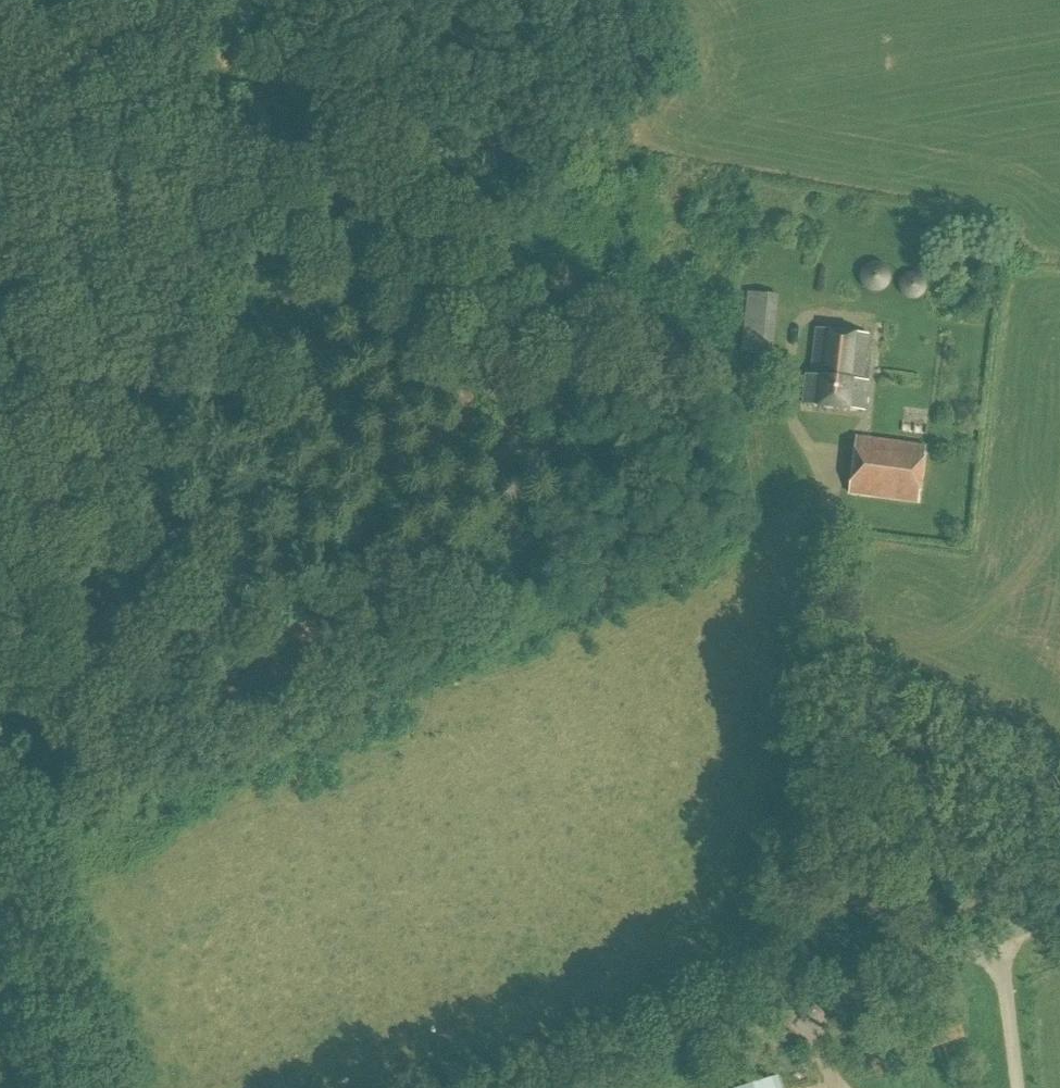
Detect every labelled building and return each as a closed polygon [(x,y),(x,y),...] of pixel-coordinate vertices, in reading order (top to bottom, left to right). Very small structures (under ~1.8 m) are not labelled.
[(893,268),(871,271),(874,294),(897,291),(893,268)] [(927,302),(933,280),(914,275),(908,297),(927,302)] [(772,356),(778,295),(747,292),(741,353),(772,356)] [(864,380),(869,334),(817,328),(812,374),(808,374),(804,403),(865,410),(869,380),(864,380)] [(917,502),(924,446),(857,437),(849,494),(917,502)] [(776,1077),(739,1087),(779,1087),(776,1077)]
